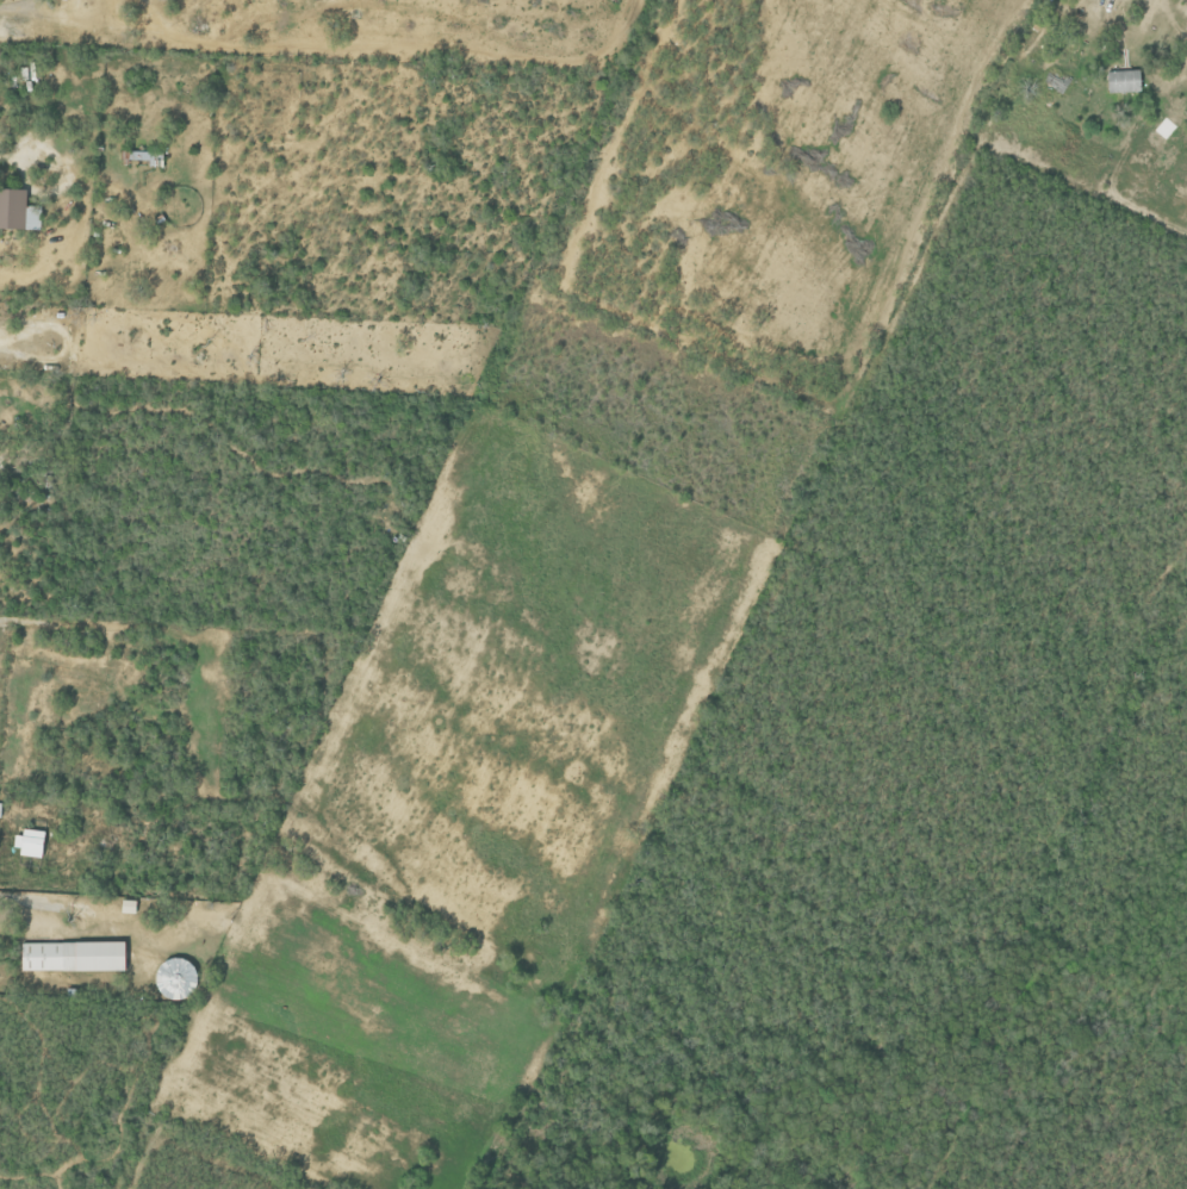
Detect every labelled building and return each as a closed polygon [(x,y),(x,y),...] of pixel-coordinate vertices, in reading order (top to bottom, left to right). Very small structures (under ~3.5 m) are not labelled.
[(1138,70),(1105,71),(1106,92),(1139,91),(1138,70)] [(40,206),(24,205),(24,189),(0,188),(0,228),(39,229),(40,206)] [(20,836),(15,835),(14,856),(40,858),(41,831),(21,830),(20,836)] [(133,913),(134,901),(121,900),(119,912),(133,913)] [(123,942),(20,943),(21,972),(123,970),(123,942)] [(192,990),(192,961),(156,960),(155,999),(185,999),(185,990),(192,990)]
